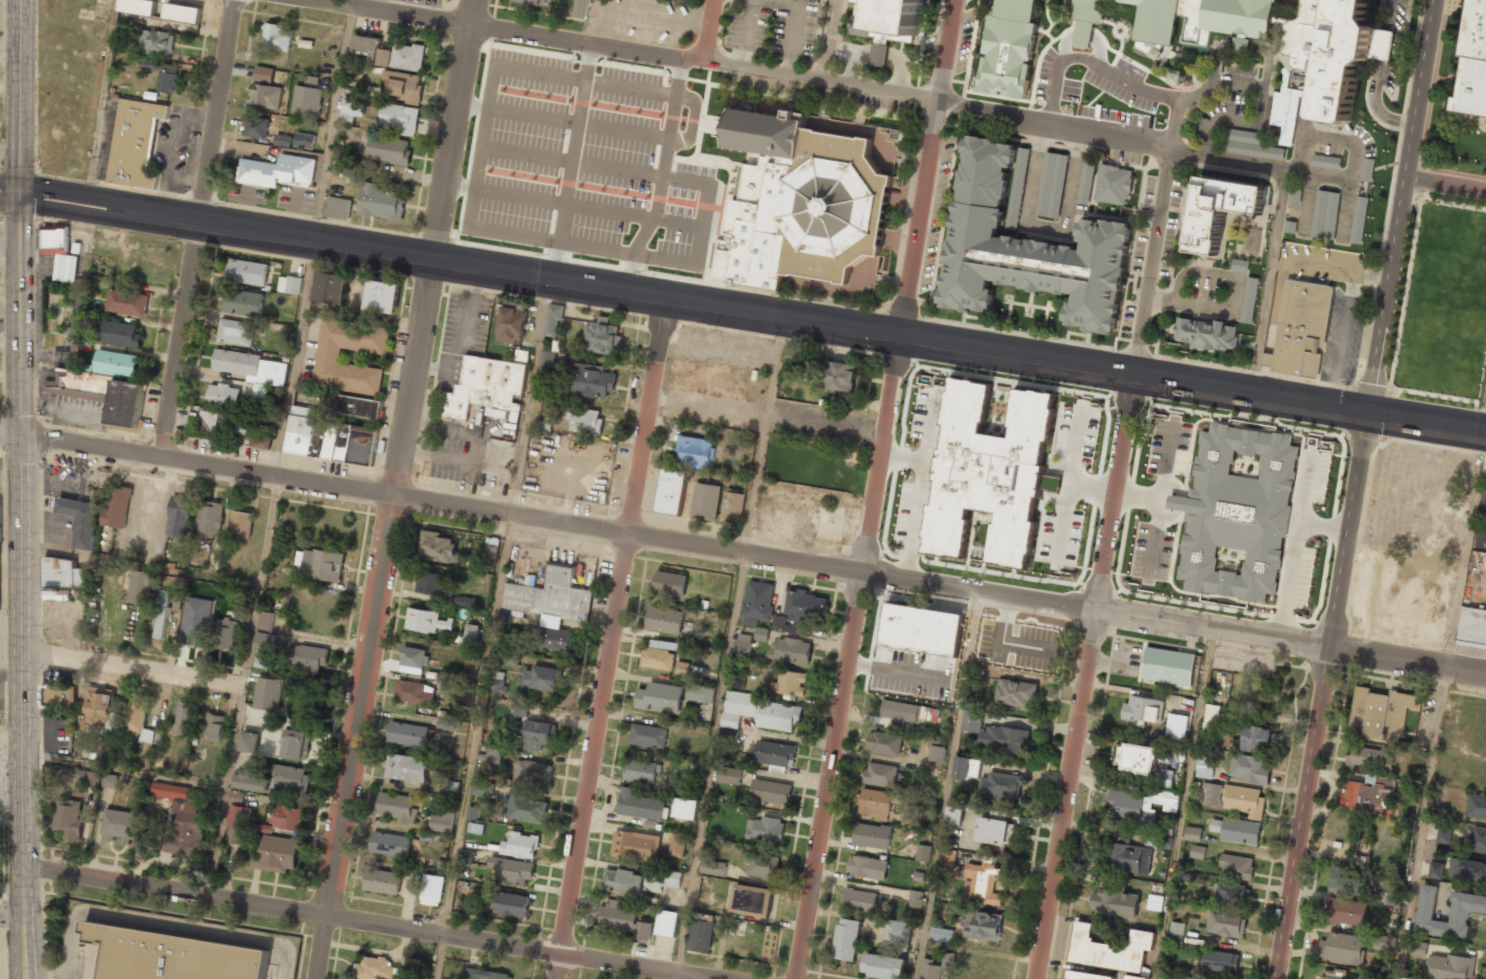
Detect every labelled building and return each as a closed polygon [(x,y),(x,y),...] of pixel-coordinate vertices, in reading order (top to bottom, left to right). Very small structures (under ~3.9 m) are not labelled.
[(155,16),(158,1),(151,0),(122,0),(120,10),(155,16)] [(588,0),(575,0),(572,17),(585,19),(588,0)] [(863,11),(855,10),(851,33),(876,37),(875,43),(888,45),(889,40),(915,44),(916,35),(922,0),(865,0),(863,11)] [(993,18),(996,0),(1037,0),(1033,24),(993,18)] [(1068,18),(1070,0),(1105,0),(1101,25),(1097,24),(1095,38),(1070,34),(1073,19),(1068,18)] [(1139,6),(1105,0),(1273,0),(1267,39),(1211,30),(1208,47),(1181,42),(1185,17),(1176,15),(1171,46),(1134,40),(1139,6)] [(1314,117),(1335,0),(1370,0),(1367,16),(1375,27),(1370,59),(1360,64),(1351,123),(1314,117)] [(1457,56),(1462,56),(1455,97),(1450,96),(1447,111),(1485,118),(1485,0),(1466,0),(1457,56)] [(201,22),(202,7),(167,4),(166,19),(201,22)] [(291,51),(292,25),(265,24),(264,50),(291,51)] [(174,55),(175,32),(142,30),(141,53),(174,55)] [(377,59),(381,39),(358,34),(353,55),(366,58),(367,57),(377,59)] [(1248,54),(1250,39),(1235,37),(1233,52),(1248,54)] [(426,46),(395,43),(395,50),(381,49),(379,66),(424,70),(426,46)] [(178,64),(161,64),(159,92),(176,93),(178,64)] [(272,84),(274,68),(255,66),(254,82),(272,84)] [(420,105),(424,75),(386,71),(384,94),(408,96),(407,104),(420,105)] [(323,89),(318,88),(319,77),(306,75),(305,86),(296,85),(292,114),(320,118),(323,89)] [(282,87),(253,84),(251,105),(280,108),(282,87)] [(366,99),(344,96),(341,124),(353,126),(355,116),(364,117),(366,99)] [(149,171),(156,118),(167,119),(169,105),(120,99),(108,183),(156,189),(158,172),(149,171)] [(421,109),(384,103),(380,128),(416,134),(421,109)] [(783,274),(850,285),(853,267),(871,254),(883,256),(884,247),(883,246),(892,184),(894,185),(895,176),(884,174),(870,155),(873,139),(863,137),(862,139),(818,132),(819,130),(807,128),(809,120),(807,120),(808,114),(792,111),(791,117),(734,108),(728,146),(763,153),(761,166),(746,164),(741,199),(732,198),(726,233),(736,235),(734,252),(720,249),(714,279),(781,291),(783,274)] [(244,135),(266,140),(270,118),(248,114),(244,135)] [(1265,133),(1225,129),(1222,153),(1284,159),(1286,148),(1263,146),(1265,133)] [(294,147),(314,149),(315,135),(295,133),(294,147)] [(275,145),(291,147),(292,136),(276,134),(275,145)] [(410,139),(370,136),(368,160),(411,164),(412,150),(409,150),(410,139)] [(940,307),(968,311),(969,309),(990,312),(994,289),(988,288),(989,283),(1074,296),(1073,304),(1067,303),(1064,324),(1085,327),(1084,331),(1115,335),(1131,225),(1081,217),(1078,240),(1083,241),(1082,248),(999,235),(1009,168),(1013,168),(1017,144),(966,136),(940,307)] [(1007,224),(1018,226),(1030,149),(1018,147),(1007,224)] [(1035,215),(1059,218),(1069,155),(1045,152),(1035,215)] [(237,182),(277,188),(279,180),(313,185),(317,159),(281,154),(279,164),(241,158),(237,182)] [(1312,166),(1340,169),(1341,158),(1313,154),(1312,166)] [(1360,180),(1371,182),(1375,159),(1364,157),(1360,180)] [(1077,203),(1088,205),(1096,160),(1085,158),(1077,203)] [(333,172),(352,173),(353,162),(333,161),(333,172)] [(1133,170),(1100,164),(1094,200),(1127,206),(1133,170)] [(1199,175),(1186,251),(1216,256),(1223,211),(1261,217),(1266,186),(1199,175)] [(406,192),(379,190),(380,183),(363,181),(359,216),(403,220),(406,192)] [(1289,202),(1300,204),(1303,187),(1291,185),(1289,202)] [(1335,240),(1340,192),(1316,190),(1312,237),(1335,240)] [(1367,197),(1355,196),(1351,244),(1363,244),(1367,197)] [(350,219),(352,200),(328,197),(325,216),(350,219)] [(55,254),(54,282),(76,283),(77,255),(66,255),(67,229),(43,228),(42,254),(55,254)] [(269,263),(230,259),(228,282),(266,286),(269,263)] [(1232,270),(1249,272),(1250,261),(1233,259),(1232,270)] [(314,302),(344,305),(347,275),(317,272),(314,302)] [(303,278),(281,275),(278,292),(300,295),(303,278)] [(1240,322),(1252,324),(1259,279),(1248,277),(1240,322)] [(1317,378),(1333,286),(1286,278),(1273,354),(1262,352),(1260,365),(1271,366),(1270,370),(1317,378)] [(395,314),(400,285),(370,279),(365,309),(395,314)] [(260,318),(265,294),(226,287),(222,311),(260,318)] [(145,317),(149,295),(110,288),(106,310),(145,317)] [(545,336),(559,337),(561,305),(548,304),(545,336)] [(498,341),(523,343),(527,309),(501,307),(498,341)] [(609,324),(610,318),(600,316),(598,324),(588,322),(583,349),(616,356),(620,335),(618,335),(620,326),(609,324)] [(1235,353),(1239,326),(1216,322),(1216,323),(1178,317),(1174,340),(1190,342),(1190,345),(1235,353)] [(256,323),(221,318),(217,341),(252,347),(256,323)] [(312,386),(379,396),(383,370),(339,363),(341,348),(386,355),(390,328),(322,319),(312,386)] [(137,333),(138,325),(104,320),(100,343),(141,349),(143,334),(137,333)] [(247,374),(246,382),(255,383),(253,399),(266,401),(268,385),(285,387),(288,363),(262,360),(262,355),(216,349),(213,370),(247,374)] [(145,382),(135,381),(138,355),(98,350),(95,374),(58,370),(57,382),(45,381),(44,394),(110,402),(107,426),(139,430),(145,382)] [(540,368),(555,370),(557,351),(542,350),(540,368)] [(468,421),(470,404),(517,410),(518,397),(524,398),(528,363),(464,356),(460,393),(443,391),(440,418),(468,421)] [(819,374),(819,360),(808,359),(808,374),(819,374)] [(857,366),(825,359),(819,387),(852,393),(857,366)] [(604,367),(573,362),(568,393),(611,400),(616,374),(603,372),(604,367)] [(1055,394),(1015,389),(1009,437),(983,434),(989,384),(951,378),(944,424),(943,424),(926,552),(963,557),(970,508),(995,512),(989,562),(1028,568),(1045,440),(1049,440),(1055,394)] [(210,384),(208,405),(238,408),(240,387),(210,384)] [(372,465),(377,429),(319,421),(320,409),(293,406),(286,454),(372,465)] [(565,418),(572,419),(570,430),(600,435),(603,412),(567,406),(565,418)] [(249,434),(251,417),(204,410),(201,427),(249,434)] [(1291,435),(1271,431),(1271,433),(1228,426),(1229,424),(1210,421),(1208,433),(1200,431),(1199,443),(1200,443),(1197,457),(1195,456),(1192,475),(1195,475),(1193,488),(1188,488),(1187,497),(1168,494),(1166,507),(1186,511),(1184,521),(1187,521),(1185,534),(1183,534),(1180,553),(1182,553),(1180,567),(1178,566),(1176,578),(1185,579),(1183,590),(1201,593),(1202,591),(1246,598),(1245,601),(1264,604),(1266,594),(1274,595),(1276,583),(1274,582),(1276,569),(1278,569),(1281,551),(1279,550),(1281,536),(1284,537),(1289,506),(1287,506),(1289,490),(1291,491),(1294,472),(1292,472),(1294,458),(1296,458),(1298,447),(1289,446),(1291,435)] [(273,451),(276,439),(254,434),(252,446),(273,451)] [(710,470),(716,441),(680,434),(674,464),(710,470)] [(658,512),(682,514),(685,471),(661,469),(658,512)] [(720,485),(695,483),(692,517),(717,519),(720,485)] [(103,525),(126,528),(131,489),(109,486),(103,525)] [(745,493),(724,491),(722,520),(742,522),(745,493)] [(167,536),(189,539),(194,498),(172,495),(167,536)] [(100,502),(59,498),(57,513),(77,516),(73,548),(94,550),(100,502)] [(224,503),(200,500),(196,535),(221,537),(224,503)] [(230,536),(251,538),(253,513),(232,511),(230,536)] [(458,536),(423,532),(420,559),(454,563),(458,536)] [(484,565),(496,565),(497,546),(485,545),(484,565)] [(345,554),(298,548),(296,565),(305,566),(303,577),(341,582),(345,554)] [(44,558),(43,587),(88,588),(88,570),(75,569),(75,558),(44,558)] [(546,588),(506,583),(502,609),(543,614),(541,626),(533,625),(530,647),(570,652),(573,631),(561,630),(562,619),(588,622),(592,590),(573,588),(576,568),(549,564),(546,588)] [(129,601),(149,604),(153,573),(133,570),(129,601)] [(415,592),(452,599),(454,588),(444,587),(446,575),(419,570),(415,592)] [(685,597),(687,575),(656,572),(654,594),(685,597)] [(775,583),(747,581),(744,617),(771,620),(775,583)] [(789,588),(785,617),(825,622),(828,597),(807,595),(807,591),(789,588)] [(154,638),(162,639),(171,592),(162,590),(154,638)] [(68,591),(45,592),(45,601),(68,600),(68,591)] [(475,608),(476,598),(456,597),(455,606),(475,608)] [(881,645),(957,656),(963,614),(887,603),(881,645)] [(1456,640),(1485,645),(1485,610),(1461,606),(1456,640)] [(646,630),(681,634),(683,610),(648,607),(646,630)] [(440,611),(409,608),(406,629),(436,633),(437,628),(453,630),(454,620),(439,619),(440,611)] [(271,630),(274,613),(261,611),(258,628),(271,630)] [(180,642),(200,646),(203,627),(191,625),(192,619),(184,618),(180,642)] [(1028,625),(992,618),(990,625),(1027,632),(1028,625)] [(235,630),(242,631),(243,621),(216,619),(214,648),(233,650),(235,630)] [(464,643),(476,645),(479,625),(466,623),(464,643)] [(769,628),(757,627),(755,640),(767,642),(769,628)] [(275,634),(259,631),(255,653),(271,655),(275,634)] [(752,635),(736,634),(735,655),(750,656),(752,635)] [(812,641),(772,637),(769,660),(809,664),(812,641)] [(288,644),(285,668),(319,673),(320,666),(327,667),(329,650),(288,644)] [(427,649),(404,646),(401,671),(424,674),(427,649)] [(1141,679),(1191,687),(1196,655),(1147,646),(1141,679)] [(520,652),(506,651),(506,665),(519,666),(520,652)] [(948,699),(955,657),(923,653),(922,659),(935,661),(929,696),(948,699)] [(688,675),(688,662),(676,662),(676,675),(688,675)] [(521,685),(558,693),(563,670),(534,664),(533,671),(525,669),(521,685)] [(808,674),(780,670),(778,682),(772,682),(771,691),(805,696),(806,685),(807,685),(808,674)] [(490,695),(504,695),(505,672),(491,671),(490,695)] [(732,687),(744,688),(745,675),(732,674),(732,687)] [(254,708),(279,711),(283,680),(258,677),(254,708)] [(432,706),(436,686),(398,679),(395,700),(432,706)] [(1037,682),(998,679),(995,704),(1034,708),(1037,682)] [(648,690),(638,688),(635,708),(679,714),(683,687),(649,682),(648,690)] [(685,700),(713,703),(715,686),(687,684),(685,700)] [(43,686),(43,707),(75,707),(75,686),(43,686)] [(86,724),(104,726),(104,729),(115,730),(117,713),(112,712),(114,689),(89,687),(86,724)] [(473,708),(474,687),(459,687),(458,707),(473,708)] [(1355,687),(1348,735),(1402,743),(1407,708),(1415,709),(1417,695),(1355,687)] [(759,694),(726,691),(722,727),(739,729),(740,715),(756,717),(759,694)] [(144,732),(147,697),(130,695),(126,730),(144,732)] [(1160,724),(1164,701),(1130,695),(1129,703),(1124,703),(1121,718),(1160,724)] [(880,716),(916,723),(917,718),(937,722),(939,710),(884,699),(880,716)] [(802,706),(759,701),(756,727),(793,731),(794,724),(800,725),(802,706)] [(191,728),(195,705),(179,702),(174,734),(185,736),(186,727),(191,728)] [(983,711),(976,711),(976,705),(964,703),(962,731),(981,732),(983,711)] [(1203,731),(1218,732),(1219,705),(1205,704),(1203,731)] [(221,741),(225,716),(207,713),(203,738),(221,741)] [(1184,742),(1189,716),(1169,713),(1165,738),(1184,742)] [(438,728),(450,729),(451,721),(439,719),(438,728)] [(540,752),(542,743),(555,745),(558,724),(527,719),(523,750),(540,752)] [(1242,734),(1241,749),(1277,753),(1279,731),(1250,728),(1251,720),(1239,719),(1237,734),(1242,734)] [(389,744),(427,747),(429,725),(390,722),(389,744)] [(664,749),(667,729),(633,723),(629,743),(664,749)] [(980,748),(1019,753),(1020,746),(1027,747),(1029,730),(983,724),(980,748)] [(721,741),(734,744),(738,730),(725,727),(721,741)] [(309,760),(310,730),(285,729),(284,758),(309,760)] [(866,752),(899,757),(903,735),(869,730),(866,752)] [(259,733),(242,732),(240,752),(257,753),(259,733)] [(793,768),(797,747),(759,739),(754,761),(793,768)] [(1115,763),(1121,764),(1121,771),(1153,775),(1156,748),(1117,743),(1115,763)] [(930,760),(944,763),(946,747),(932,745),(930,760)] [(1392,770),(1394,752),(1352,746),(1351,755),(1346,754),(1345,764),(1392,770)] [(485,762),(500,764),(502,749),(487,747),(485,762)] [(429,757),(388,753),(386,778),(427,782),(429,757)] [(1268,784),(1270,758),(1232,754),(1229,779),(1268,784)] [(1213,779),(1214,757),(1198,756),(1196,777),(1213,779)] [(980,759),(955,757),(953,777),(978,780),(980,759)] [(624,779),(655,785),(660,764),(628,758),(624,779)] [(549,785),(551,763),(516,760),(514,781),(549,785)] [(895,787),(897,765),(867,762),(865,784),(895,787)] [(309,769),(276,765),(273,791),(305,795),(309,769)] [(716,784),(740,784),(740,768),(716,767),(716,784)] [(268,792),(269,779),(252,777),(253,770),(239,768),(237,789),(268,792)] [(99,787),(100,771),(69,769),(68,779),(86,780),(85,786),(99,787)] [(1155,787),(1172,788),(1173,770),(1156,769),(1155,787)] [(117,775),(103,773),(101,787),(115,789),(117,775)] [(989,778),(981,777),(980,796),(1020,798),(1021,775),(989,773),(989,778)] [(1396,779),(1367,775),(1366,783),(1347,781),(1346,791),(1341,790),(1339,805),(1381,811),(1384,789),(1395,790),(1396,779)] [(444,794),(457,797),(460,783),(447,780),(444,794)] [(791,784),(752,780),(750,801),(789,805),(791,784)] [(166,852),(201,856),(207,814),(199,813),(200,800),(188,799),(190,786),(155,782),(153,795),(176,798),(174,812),(180,812),(179,819),(170,818),(166,852)] [(1222,784),(1205,783),(1203,804),(1220,806),(1222,784)] [(1261,821),(1265,798),(1260,797),(1261,790),(1227,784),(1223,808),(1249,812),(1248,818),(1261,821)] [(633,795),(634,789),(622,786),(617,813),(662,821),(665,801),(633,795)] [(1179,791),(1150,788),(1149,795),(1110,790),(1106,819),(1155,825),(1157,811),(1150,811),(1151,803),(1163,805),(1162,811),(1176,813),(1179,791)] [(857,814),(873,815),(873,820),(888,822),(891,792),(859,789),(857,814)] [(245,792),(231,790),(229,804),(242,806),(245,792)] [(414,797),(380,791),(376,813),(399,817),(398,822),(414,825),(417,808),(412,807),(414,797)] [(85,802),(68,800),(69,795),(58,794),(54,838),(81,841),(85,802)] [(1485,820),(1485,796),(1468,794),(1466,818),(1485,820)] [(545,823),(547,799),(507,795),(504,818),(545,823)] [(673,818),(695,820),(697,800),(674,798),(673,818)] [(300,830),(302,807),(276,805),(274,828),(300,830)] [(246,844),(248,807),(230,806),(229,843),(246,844)] [(476,819),(478,807),(468,806),(467,818),(476,819)] [(963,808),(947,806),(945,825),(961,827),(963,808)] [(101,838),(114,839),(114,836),(122,837),(122,843),(135,845),(139,813),(105,809),(101,838)] [(451,833),(455,812),(443,810),(442,816),(432,815),(430,830),(451,833)] [(746,838),(781,843),(784,819),(761,816),(761,820),(748,819),(746,838)] [(975,841),(1006,846),(1011,822),(979,816),(975,841)] [(1210,831),(1221,833),(1220,840),(1258,846),(1262,823),(1223,817),(1222,820),(1212,819),(1210,831)] [(485,825),(473,823),(472,833),(484,834),(485,825)] [(889,849),(891,826),(856,823),(854,846),(889,849)] [(1201,841),(1202,828),(1186,826),(1184,840),(1201,841)] [(1436,843),(1450,844),(1451,827),(1437,826),(1436,843)] [(1485,853),(1485,828),(1473,826),(1472,834),(1468,834),(1466,849),(1485,853)] [(657,861),(660,836),(615,830),(612,856),(657,861)] [(411,836),(372,832),(371,853),(409,856),(411,836)] [(502,841),(501,854),(535,859),(539,836),(511,832),(510,842),(502,841)] [(669,857),(684,858),(686,834),(672,833),(669,857)] [(296,870),(299,839),(264,835),(262,853),(254,852),(252,869),(288,873),(288,869),(296,870)] [(1171,838),(1161,837),(1160,848),(1170,849),(1171,838)] [(1149,875),(1153,849),(1113,842),(1109,869),(1149,875)] [(915,861),(929,862),(931,846),(917,844),(915,861)] [(1206,846),(1191,845),(1190,857),(1204,859),(1206,846)] [(475,851),(462,849),(459,862),(473,864),(475,851)] [(954,875),(957,850),(942,849),(940,873),(954,875)] [(780,856),(750,851),(747,876),(776,880),(780,856)] [(700,874),(725,876),(726,862),(714,862),(715,853),(701,852),(700,874)] [(1252,879),(1254,858),(1222,854),(1219,874),(1252,879)] [(526,886),(527,879),(533,880),(535,863),(491,856),(489,868),(495,869),(493,881),(506,883),(526,886)] [(888,860),(849,856),(847,875),(886,879),(888,860)] [(1485,882),(1485,862),(1450,859),(1448,879),(1485,882)] [(1442,879),(1443,863),(1430,862),(1428,878),(1442,879)] [(967,863),(962,899),(1001,904),(1002,894),(993,893),(995,881),(1002,881),(1004,867),(967,863)] [(661,893),(663,886),(679,889),(683,873),(648,866),(643,890),(661,893)] [(1329,889),(1368,895),(1372,874),(1359,872),(1358,879),(1345,877),(1347,868),(1332,866),(1329,889)] [(398,895),(402,873),(367,867),(364,890),(398,895)] [(602,889),(642,895),(645,874),(605,868),(602,889)] [(444,876),(423,874),(421,904),(441,906),(444,876)] [(770,915),(774,889),(736,883),(731,909),(770,915)] [(1453,892),(1449,922),(1433,920),(1437,886),(1422,884),(1416,928),(1428,930),(1427,934),(1467,939),(1471,911),(1485,914),(1485,896),(1453,892)] [(1135,919),(1139,894),(1124,892),(1124,886),(1115,885),(1114,892),(1093,889),(1090,912),(1135,919)] [(875,913),(877,892),(845,888),(843,910),(875,913)] [(920,908),(923,892),(911,890),(908,906),(920,908)] [(495,914),(528,917),(530,896),(497,892),(495,914)] [(1386,905),(1399,906),(1400,894),(1387,892),(1386,905)] [(1163,897),(1149,894),(1146,909),(1160,912),(1163,897)] [(1367,903),(1327,897),(1324,921),(1364,927),(1367,903)] [(602,906),(599,925),(635,931),(639,904),(608,899),(607,906),(602,906)] [(655,934),(674,937),(679,913),(660,909),(655,934)] [(1002,914),(967,910),(964,937),(999,941),(1002,914)] [(1243,939),(1246,918),(1209,913),(1206,933),(1243,939)] [(692,915),(688,949),(710,951),(713,922),(704,921),(705,916),(692,915)] [(860,920),(839,918),(835,959),(857,961),(860,920)] [(882,943),(907,948),(912,924),(887,919),(882,943)] [(269,950),(87,921),(84,940),(106,943),(100,978),(264,978),(269,950)] [(653,923),(638,921),(635,939),(650,941),(653,923)] [(1070,963),(1142,973),(1145,950),(1152,951),(1155,932),(1130,929),(1128,946),(1092,941),(1094,924),(1076,921),(1070,963)] [(1184,923),(1170,922),(1168,942),(1182,943),(1184,923)] [(952,942),(953,930),(931,927),(930,940),(952,942)] [(1320,940),(1318,959),(1362,965),(1365,937),(1329,932),(1328,941),(1320,940)] [(1394,952),(1396,937),(1380,935),(1378,950),(1394,952)] [(1427,942),(1412,941),(1411,956),(1426,957),(1427,942)] [(1237,974),(1240,955),(1205,949),(1202,968),(1237,974)] [(1468,978),(1473,978),(1476,960),(1428,952),(1424,978),(1468,978)] [(906,958),(865,954),(863,976),(904,978),(906,958)] [(357,978),(360,978),(393,978),(395,966),(388,965),(389,958),(363,955),(362,964),(359,963),(357,978)] [(933,960),(925,958),(920,978),(939,978),(942,966),(932,964),(933,960)] [(1346,971),(1324,968),(1322,978),(1345,978),(1346,971)] [(512,974),(467,969),(466,978),(511,978),(512,974)] [(1069,978),(1114,978),(1114,977),(1070,971),(1069,978)]
